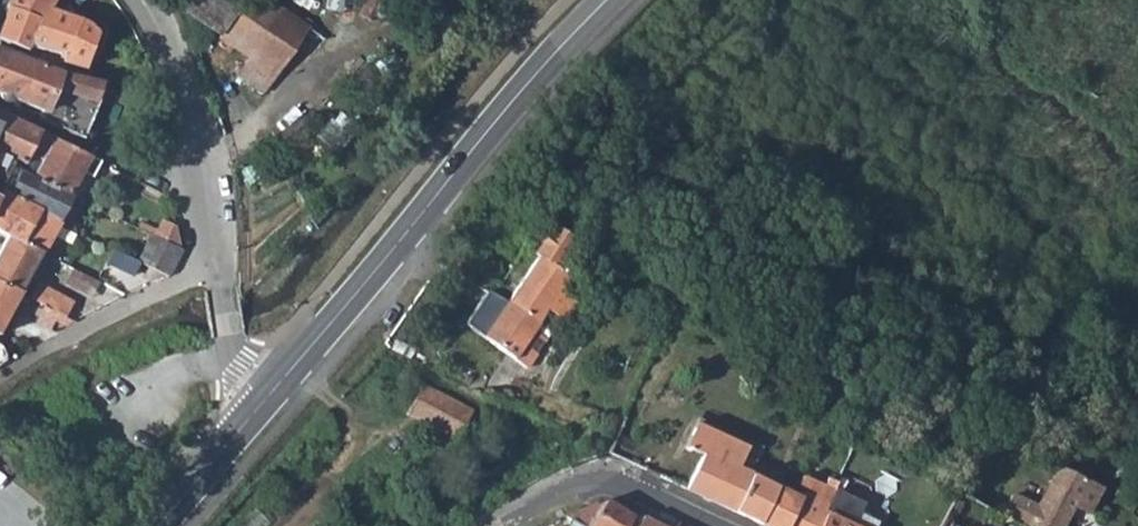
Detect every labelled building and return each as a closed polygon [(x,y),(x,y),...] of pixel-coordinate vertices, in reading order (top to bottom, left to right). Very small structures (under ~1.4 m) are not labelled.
[(0,32),(0,44),(25,53),(27,48),(46,12),(52,0),(10,0),(7,8),(9,10),(0,32)] [(172,8),(217,38),(242,0),(177,0),(172,8)] [(217,38),(277,77),(309,30),(288,16),(264,0),(242,0),(217,38)] [(46,12),(27,48),(61,58),(59,64),(86,71),(96,39),(92,32),(87,28),(80,24),(70,20),(54,15),(46,12)] [(0,54),(0,98),(0,99),(5,102),(10,102),(14,101),(42,112),(40,118),(79,137),(106,83),(60,73),(52,72),(0,54)] [(23,164),(28,154),(40,131),(0,112),(0,151),(23,164)] [(23,164),(20,171),(69,195),(82,171),(87,174),(90,167),(95,170),(100,161),(54,138),(40,131),(28,154),(23,164)] [(0,189),(0,192),(7,196),(20,171),(11,167),(0,189)] [(20,171),(7,196),(55,223),(69,195),(20,171)] [(564,190),(560,196),(561,198),(567,202),(572,195),(564,190)] [(8,238),(42,255),(58,225),(55,223),(7,196),(0,192),(0,233),(8,238)] [(582,204),(579,211),(588,215),(592,208),(582,204)] [(159,220),(151,236),(176,249),(173,225),(159,220)] [(513,293),(507,302),(539,323),(548,329),(557,317),(568,323),(579,304),(562,293),(572,279),(557,269),(570,248),(573,241),(550,226),(531,253),(537,258),(513,293)] [(146,234),(132,261),(164,277),(176,249),(151,236),(146,234)] [(0,253),(0,285),(20,296),(42,255),(8,238),(3,246),(0,253)] [(132,261),(117,254),(111,267),(126,274),(132,261)] [(70,280),(92,291),(98,279),(76,268),(70,280)] [(41,279),(33,295),(68,313),(76,297),(41,279)] [(20,296),(0,285),(0,332),(20,296)] [(465,325),(483,338),(507,302),(488,290),(465,325)] [(507,302),(483,338),(529,369),(547,340),(534,331),(539,323),(507,302)] [(573,346),(561,338),(552,354),(565,361),(573,346)] [(421,384),(406,415),(459,439),(473,410),(421,384)] [(700,455),(685,489),(732,512),(749,474),(736,467),(741,456),(745,447),(694,424),(684,447),(700,455)] [(741,456),(736,467),(749,474),(754,462),(741,456)] [(732,512),(761,525),(786,525),(799,497),(773,484),(778,472),(755,461),(754,462),(749,474),(732,512)] [(1027,525),(1063,525),(1083,483),(1054,469),(1039,501),(1016,492),(1006,511),(1029,522),(1027,525)] [(786,525),(817,525),(824,510),(823,510),(832,490),(834,485),(824,480),(820,488),(800,477),(796,485),(803,489),(799,497),(786,525)] [(834,485),(832,490),(842,495),(848,483),(838,478),(834,485)] [(817,525),(874,525),(876,522),(858,514),(862,504),(842,495),(832,490),(823,510),(824,510),(817,525)] [(560,515),(571,522),(578,525),(627,525),(632,519),(602,500),(560,515)] [(637,525),(658,525),(641,518),(637,525)]
